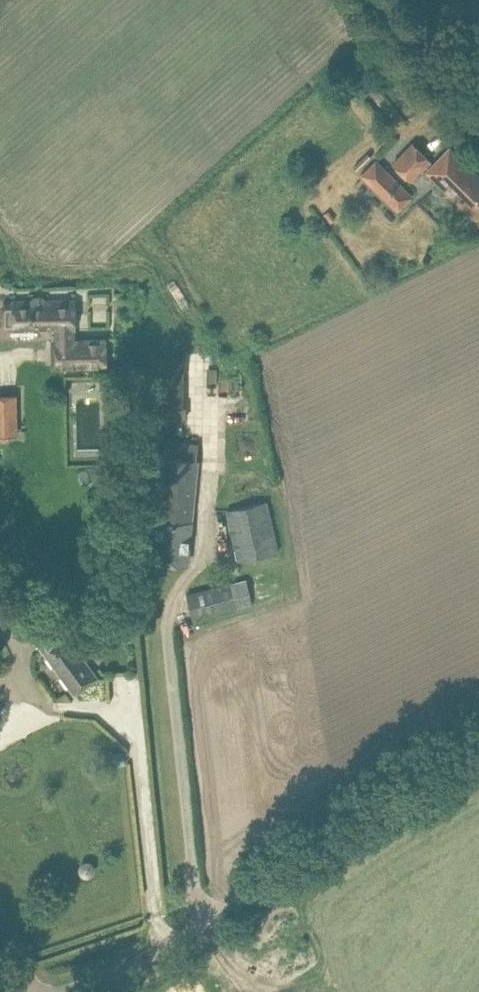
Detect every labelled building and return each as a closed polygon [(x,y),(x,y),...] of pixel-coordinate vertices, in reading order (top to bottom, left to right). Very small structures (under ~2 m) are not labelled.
[(410,179),(429,159),(413,143),(393,162),(410,179)] [(450,147),(427,170),(478,221),(478,176),(450,147)] [(413,194),(376,159),(362,174),(398,209),(413,194)] [(74,325),(74,299),(13,300),(13,304),(6,304),(3,307),(3,323),(6,326),(56,325),(56,340),(64,340),(64,365),(106,365),(106,339),(74,339),(73,325),(74,325)] [(183,405),(185,355),(160,354),(158,405),(162,405),(162,418),(185,419),(186,405),(183,405)] [(70,380),(69,453),(100,454),(101,380),(70,380)] [(157,512),(191,515),(198,443),(164,439),(157,512)] [(278,551),(266,500),(227,509),(238,560),(278,551)] [(187,563),(191,515),(157,512),(153,559),(187,563)] [(251,602),(245,579),(186,595),(192,618),(251,602)] [(35,639),(42,648),(75,693),(97,677),(64,632),(53,616),(15,610),(11,636),(35,639)]
